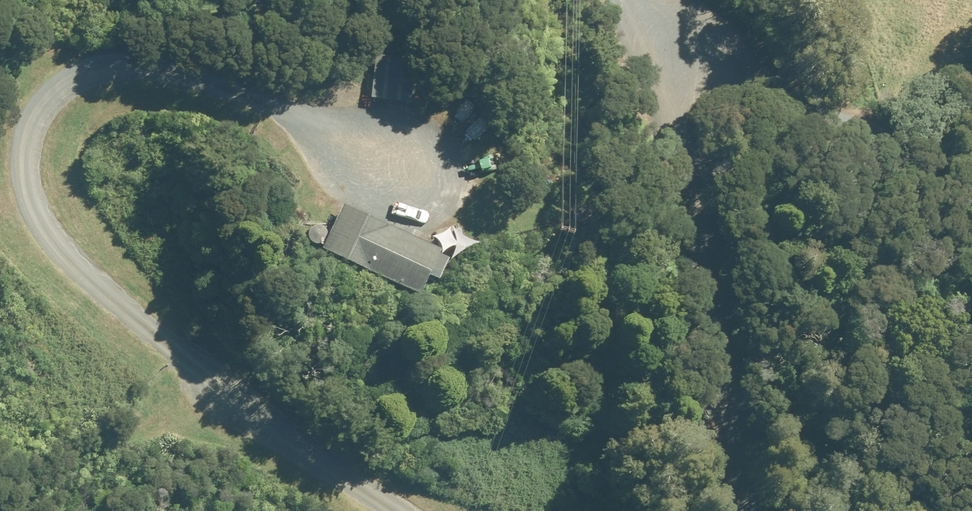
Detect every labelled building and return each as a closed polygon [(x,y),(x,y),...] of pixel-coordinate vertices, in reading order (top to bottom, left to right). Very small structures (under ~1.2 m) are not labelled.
[(343,195),(323,240),(422,285),(443,240),(343,195)]
